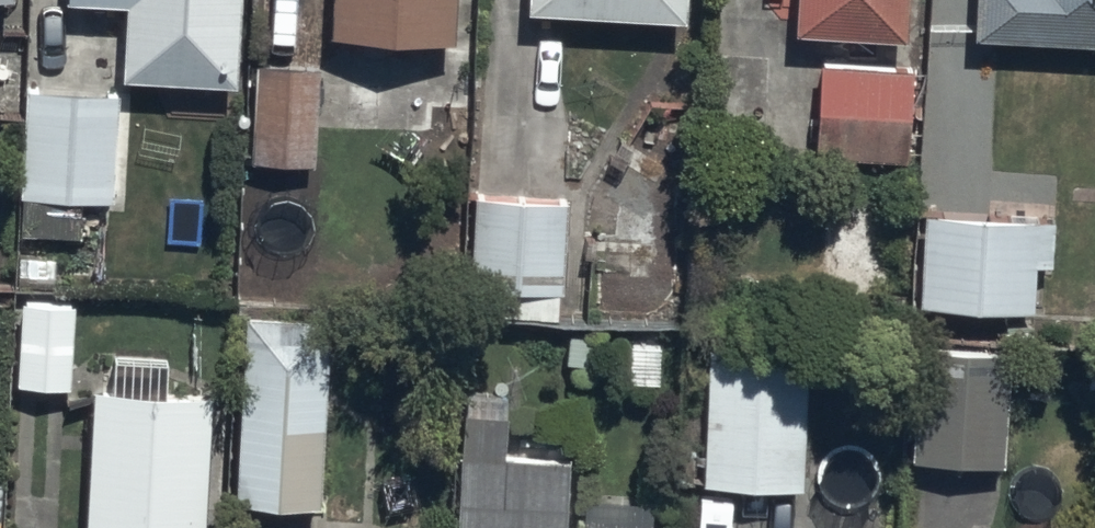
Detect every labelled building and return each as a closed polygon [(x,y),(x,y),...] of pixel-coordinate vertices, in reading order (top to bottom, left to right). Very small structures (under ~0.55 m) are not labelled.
[(238,0),(125,0),(121,64),(234,70),(238,0)] [(457,0),(319,0),(318,23),(456,30),(457,0)] [(897,0),(789,0),(788,16),(896,22),(897,0)] [(1015,24),(1094,27),(1094,0),(1016,0),(1015,24)] [(317,154),(323,26),(287,24),(285,65),(253,63),(249,151),(317,154)] [(910,60),(816,57),(813,153),(907,156),(910,60)] [(118,86),(25,84),(22,232),(80,233),(81,194),(116,195),(118,86)] [(563,316),(566,193),(462,190),(458,313),(563,316)] [(1052,214),(920,209),(916,302),(1033,306),(1035,258),(1050,258),(1052,214)] [(72,298),(18,296),(14,380),(69,382),(72,298)] [(333,322),(242,317),(232,500),(322,505),(333,322)] [(812,343),(711,338),(704,485),(805,490),(812,343)] [(1010,343),(915,340),(910,459),(1005,463),(1010,343)] [(207,383),(89,378),(83,527),(201,527),(207,383)] [(459,405),(454,527),(569,527),(572,455),(505,453),(507,407),(459,405)]
